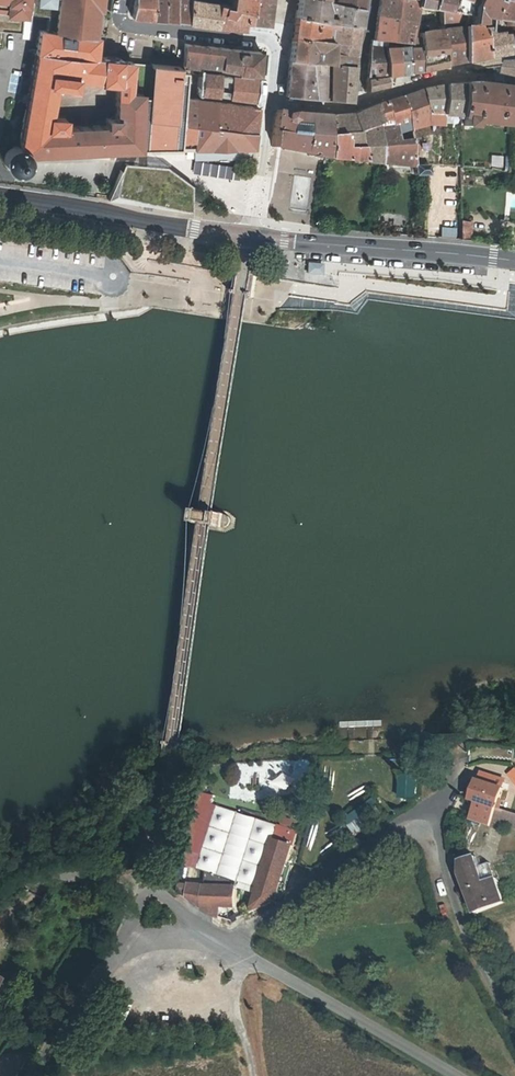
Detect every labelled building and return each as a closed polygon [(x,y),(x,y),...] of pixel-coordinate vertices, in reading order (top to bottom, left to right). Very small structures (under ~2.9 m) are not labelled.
[(2,46),(4,32),(22,33),(25,0),(0,0),(0,46),(2,46)] [(64,4),(99,10),(101,0),(31,0),(64,4)] [(153,18),(155,0),(135,0),(133,16),(153,18)] [(153,18),(165,20),(167,0),(155,0),(153,18)] [(177,21),(179,0),(167,0),(165,20),(177,21)] [(177,21),(188,22),(191,0),(179,0),(177,21)] [(217,25),(219,3),(201,0),(191,0),(188,22),(217,25)] [(217,25),(246,28),(246,20),(251,20),(253,0),(234,0),(233,5),(219,3),(217,25)] [(251,20),(268,22),(271,0),(253,0),(251,20)] [(295,20),(360,29),(362,10),(301,0),(299,0),(295,20)] [(362,10),(363,0),(301,0),(362,10)] [(377,16),(412,23),(416,7),(413,6),(414,0),(380,0),(377,16)] [(416,7),(432,10),(435,0),(417,0),(416,7)] [(432,10),(439,11),(449,13),(454,0),(435,0),(432,10)] [(449,13),(469,16),(475,0),(454,0),(449,13)] [(469,16),(465,27),(474,26),(473,21),(486,19),(497,0),(475,0),(469,16)] [(486,19),(488,19),(489,30),(482,31),(486,60),(514,55),(514,0),(497,0),(486,19)] [(30,160),(29,157),(139,151),(140,151),(140,149),(141,93),(129,92),(131,63),(121,62),(121,60),(112,59),(103,58),(101,57),(101,59),(93,58),(96,37),(93,36),(96,9),(64,4),(62,21),(70,22),(69,28),(45,24),(44,31),(38,30),(21,133),(21,135),(22,147),(20,146),(14,146),(11,147),(8,148),(6,151),(4,153),(3,156),(3,160),(4,164),(6,167),(8,169),(11,171),(13,172),(15,172),(18,172),(22,171),(25,169),(27,167),(29,164),(30,160)] [(408,74),(443,67),(441,34),(440,27),(439,11),(432,10),(416,7),(412,23),(408,39),(405,39),(408,74)] [(439,11),(440,27),(461,24),(461,27),(465,27),(469,16),(449,13),(439,11)] [(377,16),(373,41),(384,40),(393,40),(398,40),(405,39),(408,39),(412,23),(377,16)] [(295,20),(292,41),(357,47),(360,29),(295,20)] [(464,64),(486,60),(482,31),(477,31),(477,27),(462,30),(464,64)] [(462,30),(441,34),(443,67),(464,64),(462,30)] [(405,39),(398,40),(399,46),(394,46),(397,75),(408,74),(405,39)] [(292,41),(289,62),(327,66),(329,66),(331,67),(355,69),(357,47),(292,41)] [(261,52),(185,43),(183,64),(259,74),(261,52)] [(370,46),(367,80),(386,77),(384,46),(370,46)] [(394,46),(384,46),(386,77),(389,77),(397,75),(394,46)] [(324,101),(327,66),(289,62),(289,64),(285,98),(324,101)] [(180,66),(131,63),(129,92),(141,93),(140,149),(193,149),(196,125),(182,124),(183,97),(182,97),(186,70),(180,70),(180,66)] [(355,69),(331,67),(328,101),(350,103),(355,69)] [(201,68),(198,93),(256,100),(259,77),(201,68)] [(390,88),(389,77),(386,77),(367,80),(366,92),(390,88)] [(444,113),(457,113),(457,115),(463,115),(463,123),(472,124),(473,121),(513,126),(513,124),(514,103),(514,88),(491,85),(464,83),(464,86),(445,85),(444,113)] [(445,85),(423,90),(427,107),(427,113),(444,113),(445,85)] [(423,90),(402,96),(404,110),(427,107),(423,90)] [(378,103),(378,134),(391,134),(408,132),(407,126),(404,110),(402,96),(378,103)] [(215,101),(183,97),(182,124),(211,127),(215,101)] [(258,107),(215,101),(211,127),(255,131),(258,107)] [(351,114),(330,115),(329,160),(378,169),(378,161),(378,134),(378,103),(351,114)] [(404,110),(407,126),(443,122),(444,113),(427,113),(427,107),(404,110)] [(329,160),(330,115),(278,111),(272,149),(278,150),(311,156),(310,158),(316,159),(317,158),(319,158),(329,160)] [(196,125),(193,149),(254,148),(255,131),(211,127),(196,125)] [(378,134),(378,161),(383,161),(383,169),(410,168),(410,171),(415,171),(415,173),(428,173),(428,163),(414,163),(408,132),(391,134),(378,134)] [(254,148),(193,149),(194,160),(253,159),(254,148)] [(110,199),(194,212),(194,187),(168,168),(139,165),(124,163),(110,199)] [(467,219),(460,219),(460,238),(470,239),(471,220),(467,219)] [(455,238),(455,229),(440,228),(440,237),(455,238)] [(323,274),(324,265),(309,264),(309,273),(323,274)] [(481,770),(478,777),(504,785),(507,778),(481,770)] [(292,790),(296,777),(281,772),(277,785),(292,790)] [(410,774),(395,773),(394,793),(398,794),(398,798),(404,799),(405,794),(409,794),(410,774)] [(475,801),(497,807),(504,785),(478,777),(476,777),(469,799),(475,801)] [(345,818),(357,834),(384,815),(373,799),(345,818)] [(470,819),(490,827),(497,807),(475,801),(470,819)] [(497,807),(490,827),(504,833),(506,826),(514,829),(514,813),(497,807)] [(177,897),(229,930),(283,901),(293,870),(286,866),(296,833),(213,808),(202,857),(193,887),(177,897)] [(503,902),(501,892),(495,878),(480,881),(476,873),(476,860),(463,860),(462,872),(473,902),(479,912),(503,902)] [(20,975),(28,981),(35,970),(26,963),(20,975)]
